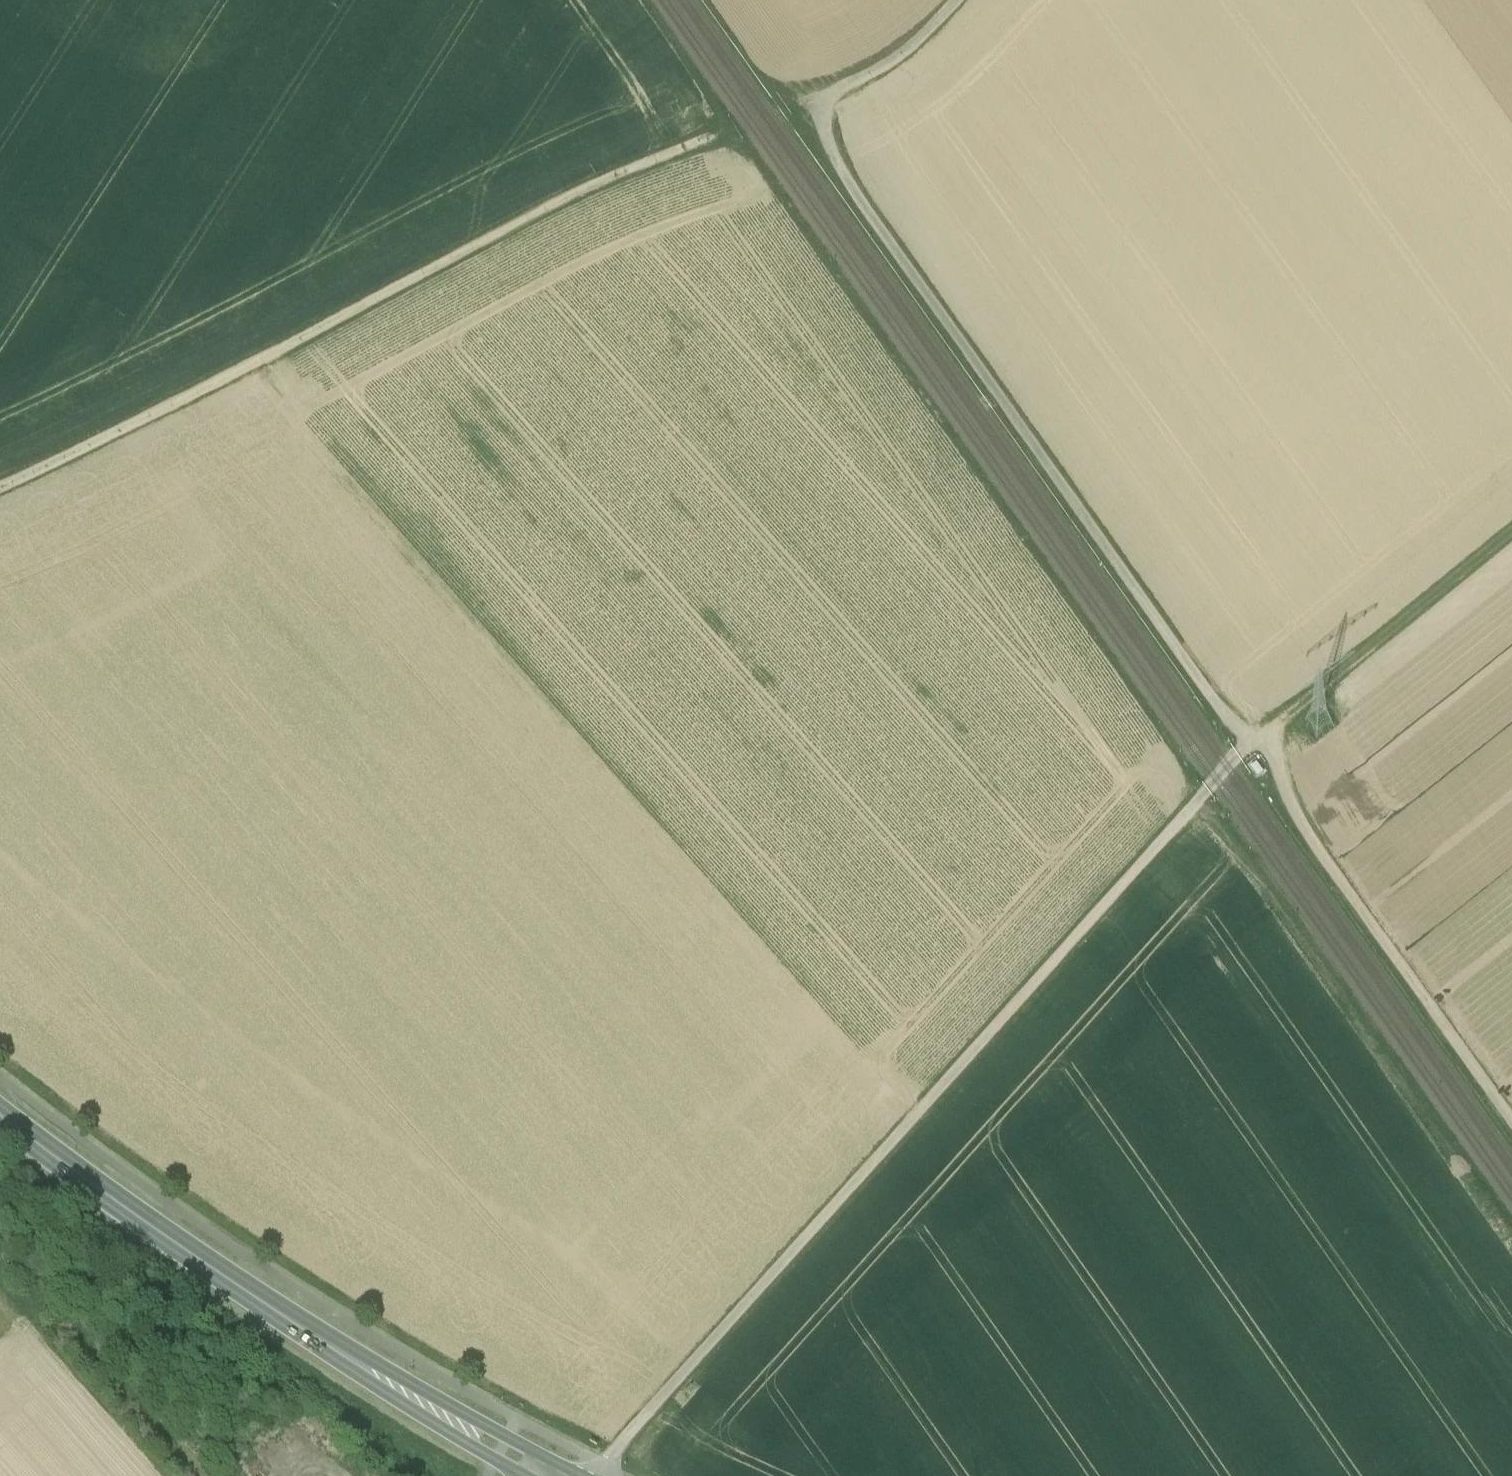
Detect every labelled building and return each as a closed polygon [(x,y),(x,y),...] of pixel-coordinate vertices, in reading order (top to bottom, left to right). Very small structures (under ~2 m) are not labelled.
[(1261,765),(1254,769),(1261,779),(1267,775),(1261,765)]
